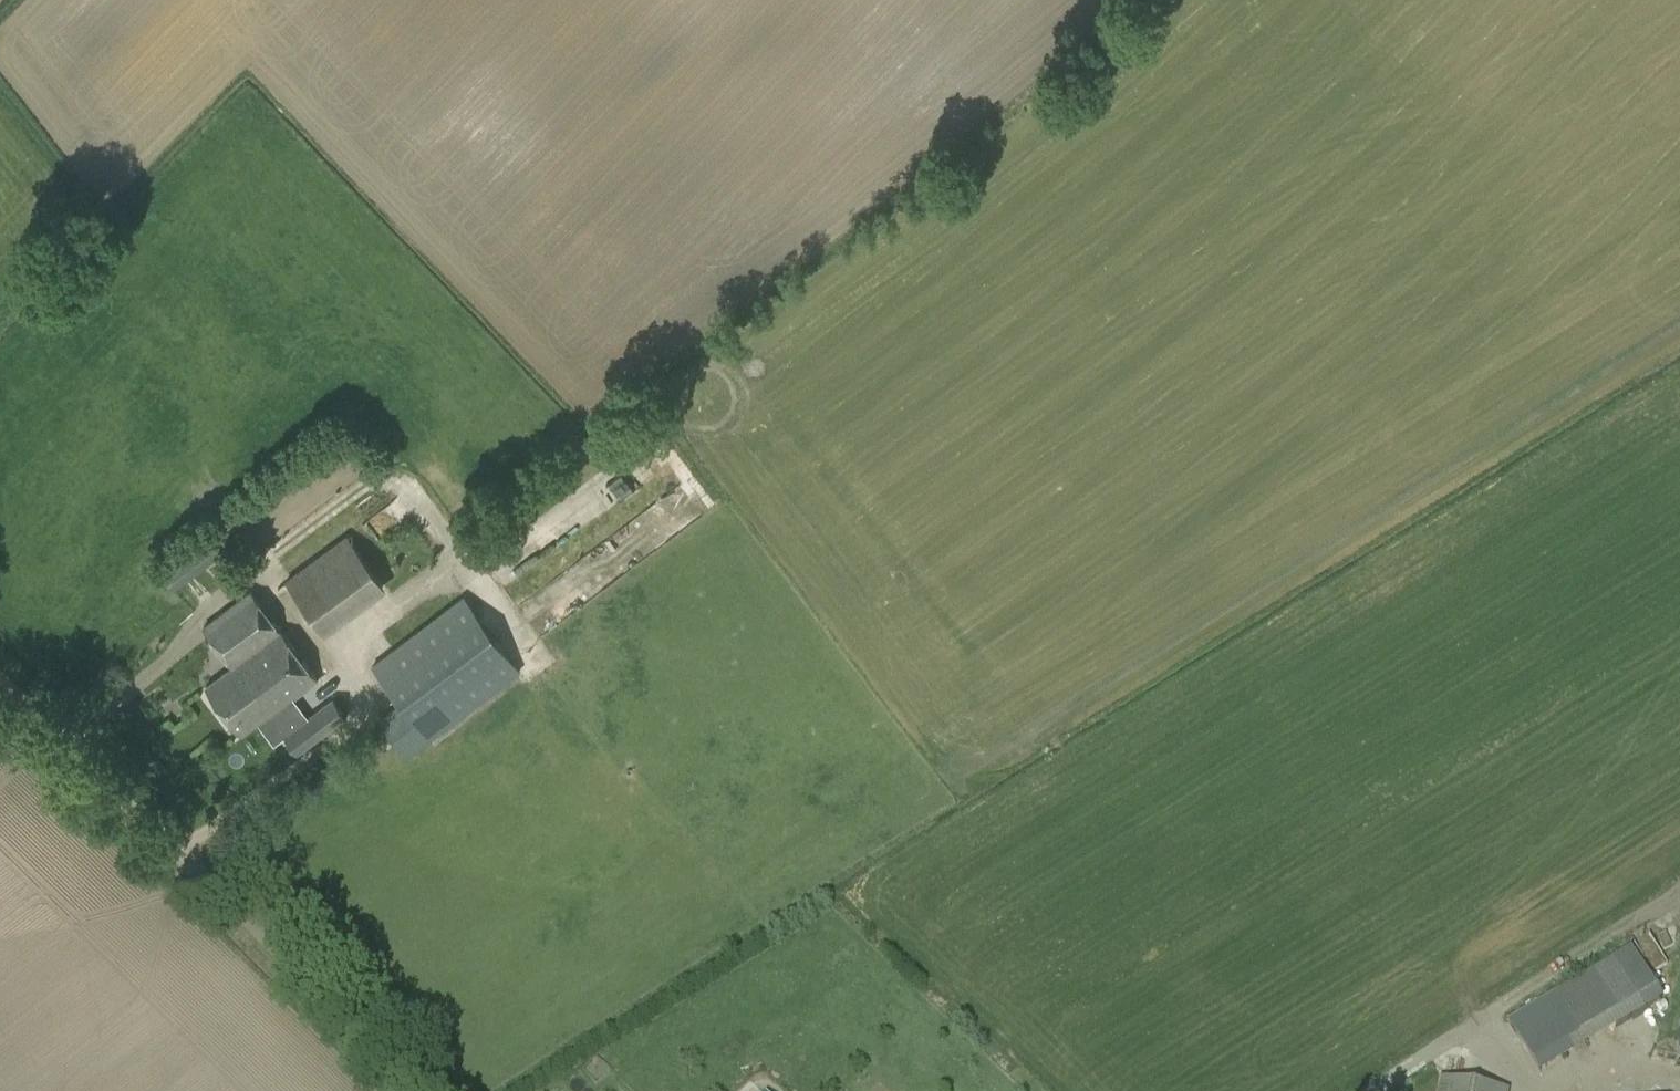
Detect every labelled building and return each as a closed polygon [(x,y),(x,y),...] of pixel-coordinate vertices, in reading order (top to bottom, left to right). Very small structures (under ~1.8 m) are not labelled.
[(595,493),(605,509),(630,493),(620,477),(595,493)] [(413,523),(365,559),(347,534),(285,580),(325,634),(386,588),(435,551),(413,523)] [(316,677),(281,631),(282,631),(251,590),(202,626),(233,668),(207,688),(241,733),(264,716),(274,728),(276,727),(298,754),(347,717),(316,677)] [(462,596),(414,632),(371,665),(399,703),(378,720),(407,758),(521,671),(462,596)] [(1615,957),(1555,994),(1508,1022),(1540,1074),(1587,1047),(1647,1010),(1615,957)]
